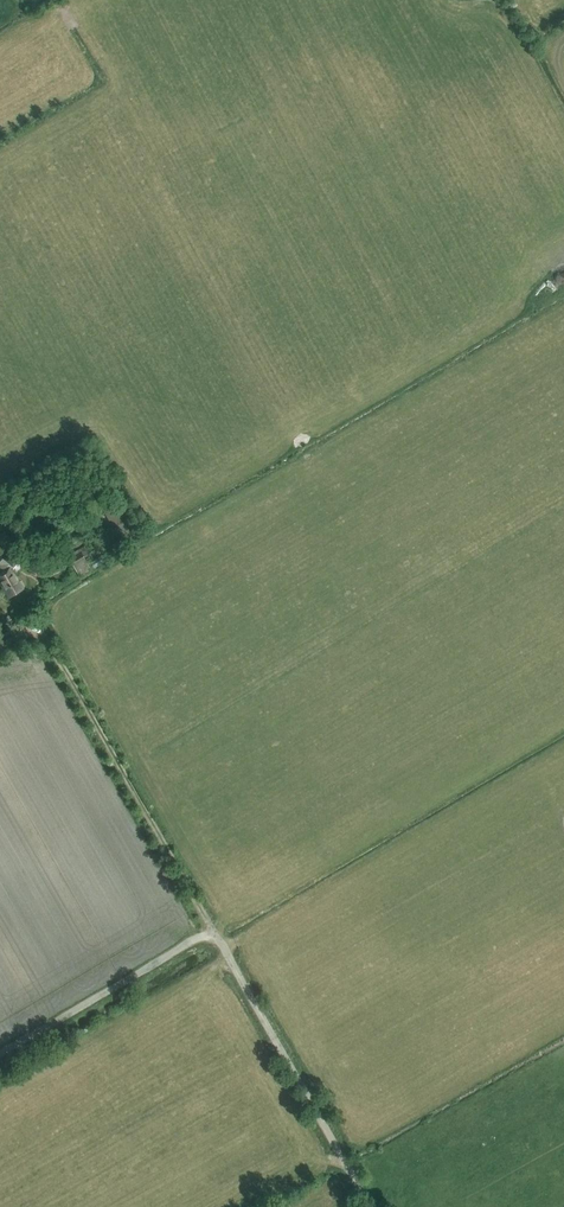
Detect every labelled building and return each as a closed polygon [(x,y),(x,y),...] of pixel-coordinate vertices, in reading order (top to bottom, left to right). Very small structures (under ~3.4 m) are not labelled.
[(134,530),(117,500),(102,509),(113,527),(117,525),(123,536),(134,530)] [(85,561),(93,556),(89,549),(82,553),(71,558),(75,567),(77,569),(86,564),(85,561)] [(11,596),(21,590),(17,583),(19,582),(10,567),(11,566),(13,568),(17,564),(18,565),(23,559),(17,554),(16,555),(12,552),(5,561),(9,564),(5,568),(6,569),(0,573),(0,582),(5,591),(7,590),(11,596)] [(95,568),(104,562),(101,556),(91,563),(95,568)] [(48,594),(57,588),(53,583),(45,589),(48,594)]
